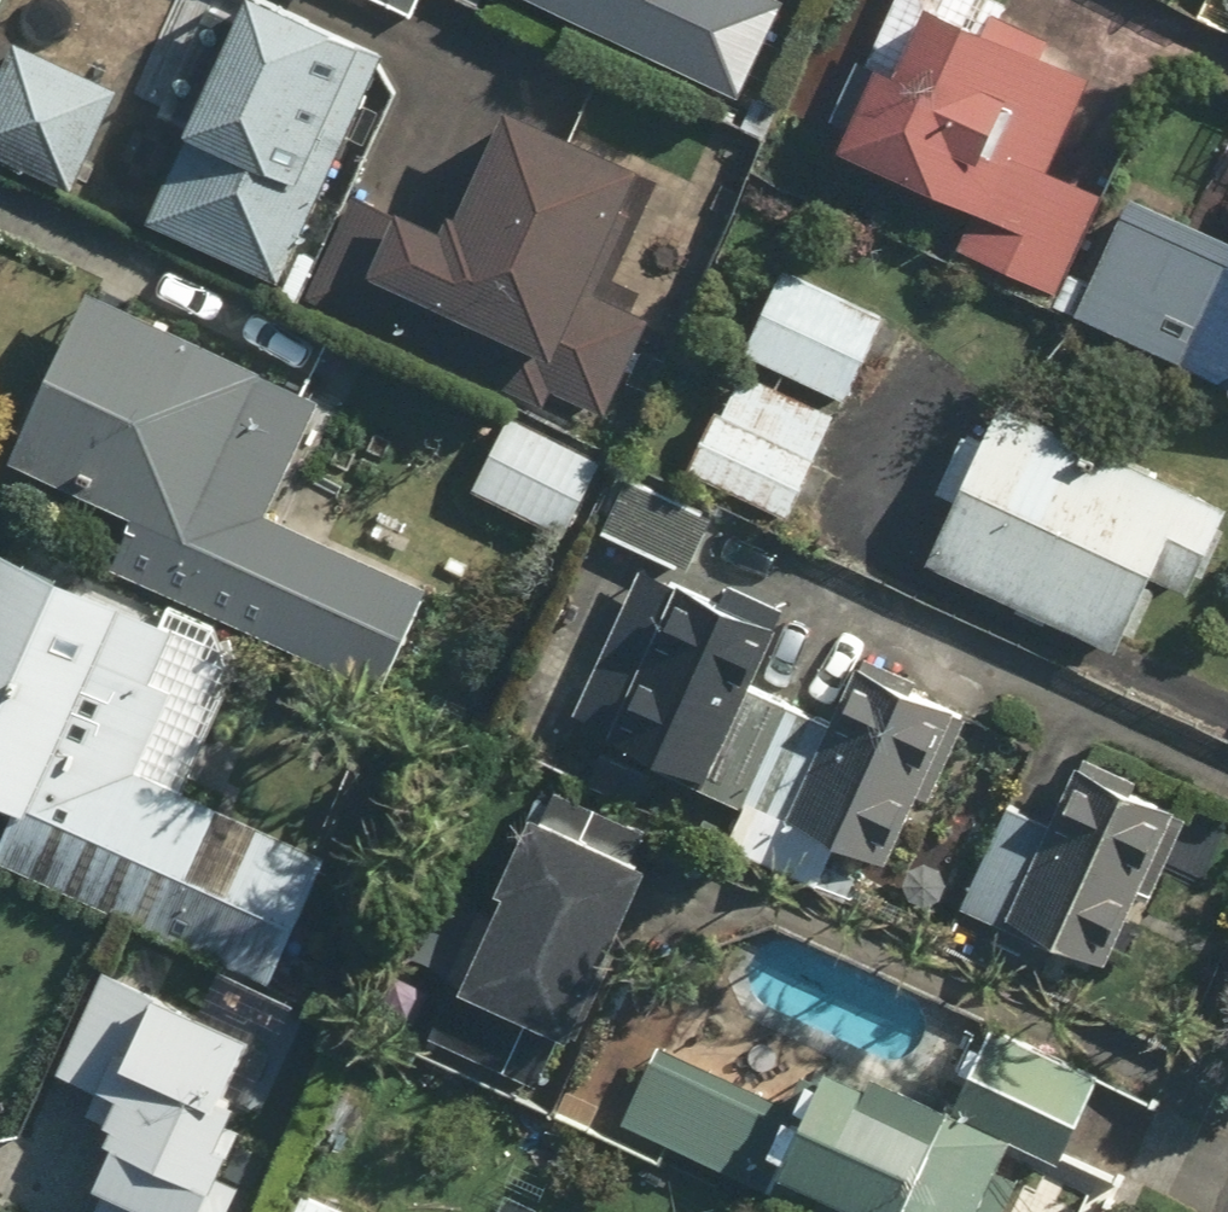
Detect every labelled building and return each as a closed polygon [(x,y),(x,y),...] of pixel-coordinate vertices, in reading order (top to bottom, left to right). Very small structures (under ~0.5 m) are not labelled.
[(273,0),(248,0),(238,20),(196,0),(178,0),(134,95),(197,124),(153,219),(280,278),(385,53),(273,0)] [(739,92),(783,0),(546,0),(739,92)] [(1090,76),(931,5),(902,69),(880,59),(841,146),(969,203),(948,249),(1056,298),(1103,194),(1048,169),(1090,76)] [(17,41),(0,76),(0,158),(69,192),(119,90),(17,41)] [(452,231),(360,192),(314,300),(609,426),(652,327),(591,301),(648,167),(505,106),(452,231)] [(1135,191),(1078,306),(1227,381),(1227,237),(1135,191)] [(785,270),(748,354),(846,397),(883,314),(785,270)] [(317,403),(88,289),(7,454),(135,517),(113,563),(375,692),(427,587),(266,507),(317,403)] [(740,370),(693,473),(790,517),(836,414),(740,370)] [(995,404),(980,437),(967,431),(938,497),(960,507),(934,566),(1118,649),(1151,576),(1190,593),(1227,510),(1227,509),(995,404)] [(604,465),(517,416),(475,489),(562,539),(604,465)] [(556,769),(669,823),(690,778),(878,869),(916,792),(934,800),(970,725),(860,672),(834,728),(747,686),(778,622),(688,578),(717,518),(627,474),(498,741),(556,769)] [(0,554),(0,816),(9,820),(0,841),(0,856),(268,981),(330,848),(173,775),(227,659),(0,554)] [(1008,803),(962,902),(1103,970),(1136,899),(1151,906),(1194,813),(1077,759),(1049,822),(1008,803)] [(669,823),(556,769),(419,1053),(531,1108),(669,823)] [(104,970),(55,1072),(95,1091),(82,1118),(111,1131),(87,1180),(104,1187),(92,1211),(227,1211),(240,1184),(252,1190),(266,1160),(236,1146),(243,1132),(209,1116),(246,1038),(104,970)] [(953,1118),(828,1062),(806,1110),(661,1045),(624,1129),(809,1211),(1004,1211),(1019,1179),(994,1168),(1006,1141),(1068,1169),(1103,1090),(989,1038),(953,1118)] [(291,1211),(343,1211),(301,1192),(291,1211)]
